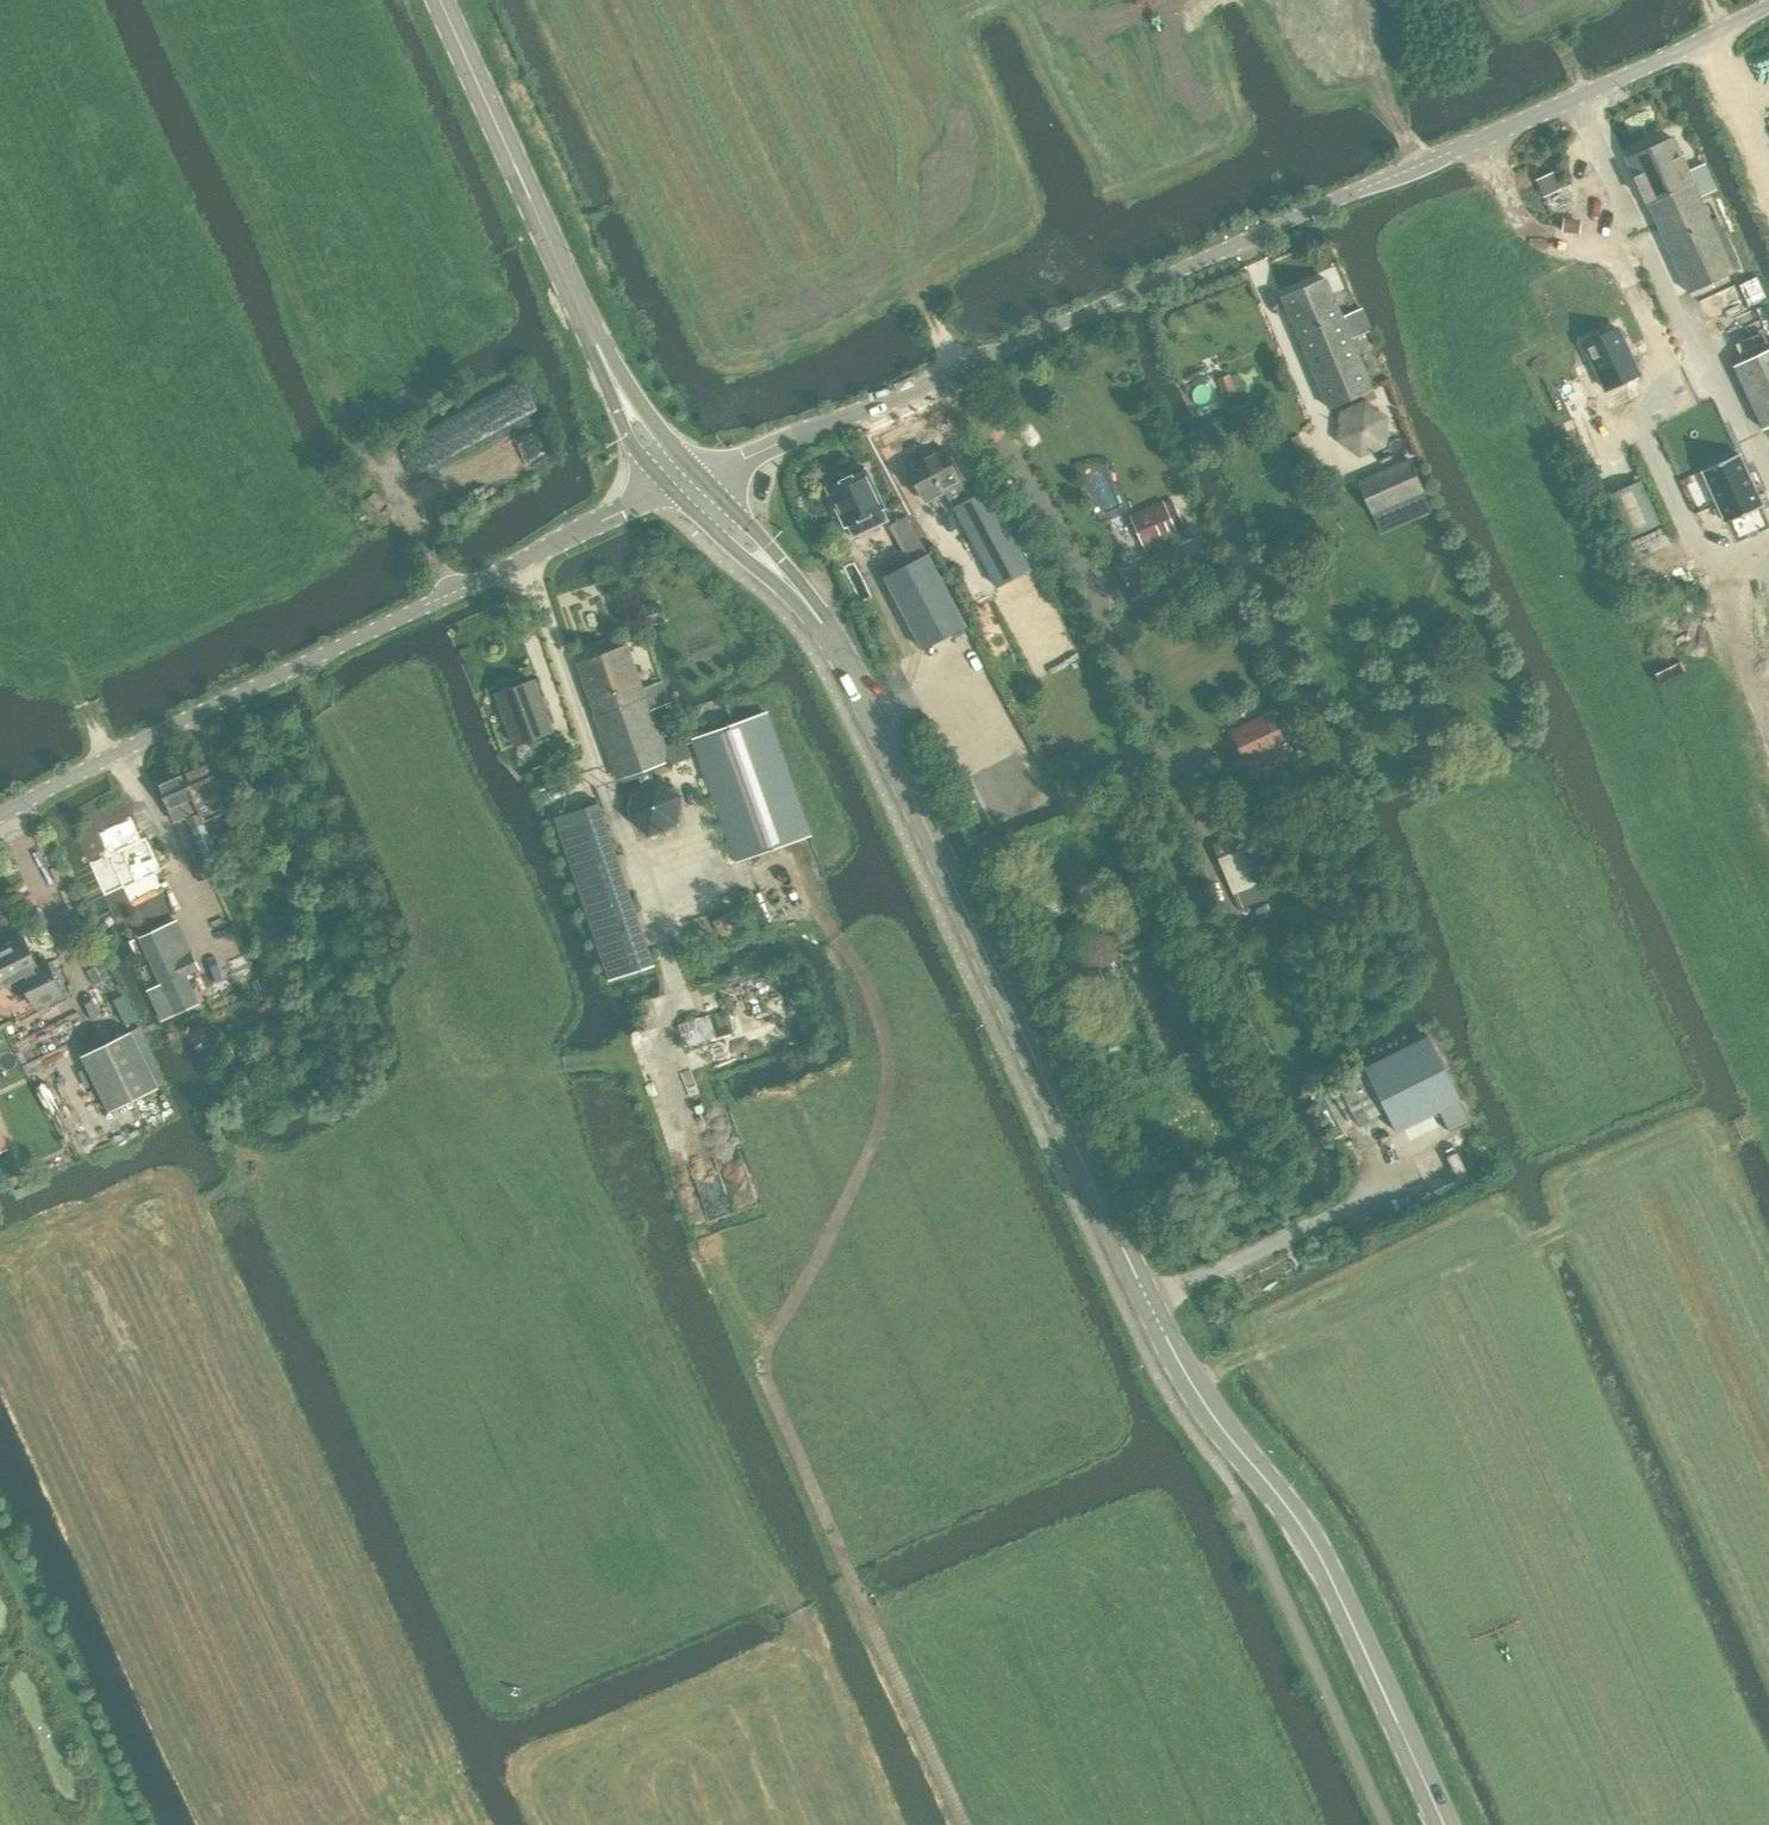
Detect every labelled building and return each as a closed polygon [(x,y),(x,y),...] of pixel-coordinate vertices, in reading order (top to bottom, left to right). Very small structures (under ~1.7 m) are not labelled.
[(1672,138),(1628,158),(1690,293),(1734,272),(1700,197),(1712,192),(1717,189),(1706,163),(1699,166),(1688,172),(1672,138)] [(1553,172),(1535,180),(1543,198),(1561,190),(1553,172)] [(1748,307),(1766,298),(1756,277),(1738,285),(1748,307)] [(1342,316),(1327,279),(1283,298),(1329,408),(1373,390),(1352,339),(1371,331),(1361,308),(1342,316)] [(1584,343),(1606,390),(1639,374),(1617,328),(1584,343)] [(1768,427),(1768,348),(1733,365),(1764,430),(1768,427)] [(1226,398),(1242,391),(1235,375),(1219,381),(1226,398)] [(1360,455),(1385,446),(1388,420),(1367,402),(1341,412),(1337,439),(1360,455)] [(943,447),(907,465),(927,503),(946,493),(997,587),(1031,569),(1014,538),(1011,532),(1000,510),(989,490),(986,491),(969,500),(943,447)] [(1701,470),(1725,522),(1762,505),(1739,454),(1701,470)] [(1372,514),(1406,499),(1423,491),(1409,462),(1358,484),(1372,514)] [(863,470),(827,489),(854,539),(890,520),(863,470)] [(1606,496),(1625,539),(1660,523),(1640,480),(1606,496)] [(1170,499),(1130,518),(1142,544),(1157,537),(1163,549),(1188,538),(1170,499)] [(917,555),(925,551),(907,517),(889,526),(905,556),(914,551),(917,555)] [(922,648),(966,625),(928,553),(885,576),(922,648)] [(1130,597),(1141,592),(1129,565),(1117,569),(1130,597)] [(628,644),(577,664),(617,778),(637,770),(642,784),(653,780),(648,766),(669,759),(672,765),(693,757),(685,739),(665,746),(652,710),(660,707),(670,703),(662,680),(661,681),(643,687),(628,644)] [(516,745),(552,731),(533,681),(497,694),(516,745)] [(735,860),(809,833),(766,714),(692,740),(735,860)] [(1285,740),(1273,714),(1264,718),(1263,717),(1232,732),(1245,760),(1276,744),(1285,740)] [(213,839),(224,833),(216,815),(229,809),(207,763),(183,774),(213,839)] [(557,763),(534,771),(540,788),(564,780),(557,763)] [(213,839),(183,774),(159,785),(175,821),(187,816),(205,857),(218,850),(213,839)] [(632,788),(627,816),(649,835),(675,824),(680,796),(658,778),(653,780),(642,784),(632,788)] [(635,965),(620,916),(636,911),(599,802),(555,818),(590,926),(596,924),(611,972),(635,965)] [(125,805),(93,820),(104,843),(85,852),(101,884),(156,858),(141,825),(136,828),(125,805)] [(968,847),(980,841),(972,824),(960,830),(968,847)] [(1240,910),(1266,899),(1259,881),(1242,837),(1215,847),(1232,891),(1240,910)] [(164,925),(138,937),(159,984),(147,990),(161,1020),(165,1019),(190,1007),(177,979),(187,974),(200,969),(194,954),(181,960),(164,925)] [(23,936),(0,947),(0,987),(1,989),(22,978),(36,1009),(64,996),(48,960),(38,965),(23,936)] [(683,1047),(730,1034),(724,1013),(677,1026),(683,1047)] [(110,1112),(159,1088),(131,1032),(83,1055),(110,1112)] [(269,1034),(252,1040),(253,1043),(257,1054),(274,1048),(269,1034)] [(1429,1036),(1365,1068),(1396,1132),(1439,1111),(1450,1132),(1471,1121),(1429,1036)] [(1359,1125),(1381,1114),(1359,1070),(1337,1081),(1359,1125)] [(9,1149),(0,1128),(0,1153),(9,1149)]
